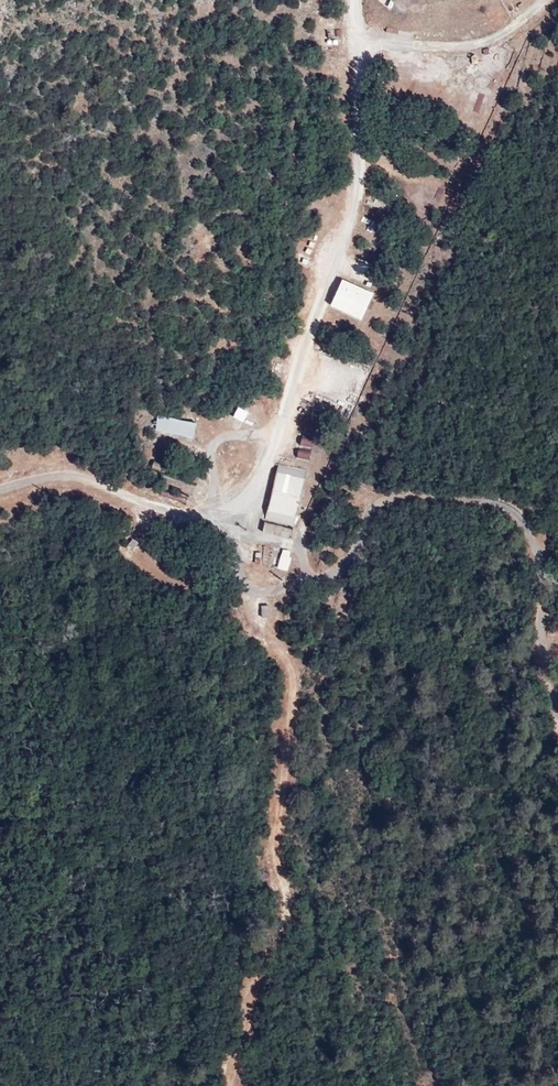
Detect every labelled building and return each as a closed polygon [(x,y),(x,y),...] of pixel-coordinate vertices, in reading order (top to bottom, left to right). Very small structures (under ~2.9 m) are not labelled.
[(363,204),(386,209),(388,198),(365,194),(363,204)] [(331,304),(361,318),(373,293),(342,279),(331,304)] [(243,420),(247,413),(239,408),(235,415),(243,420)] [(197,423),(160,416),(158,430),(195,437),(197,423)] [(302,432),(315,435),(317,428),(304,425),(302,432)] [(299,445),(313,447),(314,440),(301,437),(299,445)] [(297,457),(310,460),(312,453),(299,450),(297,457)] [(307,472),(279,466),(266,520),(295,527),(307,472)] [(263,532),(292,539),(294,529),(265,523),(263,532)] [(126,545),(135,548),(138,540),(130,537),(126,545)] [(286,570),(291,551),(281,548),(276,567),(286,570)] [(260,604),(260,616),(268,616),(268,604),(260,604)]
